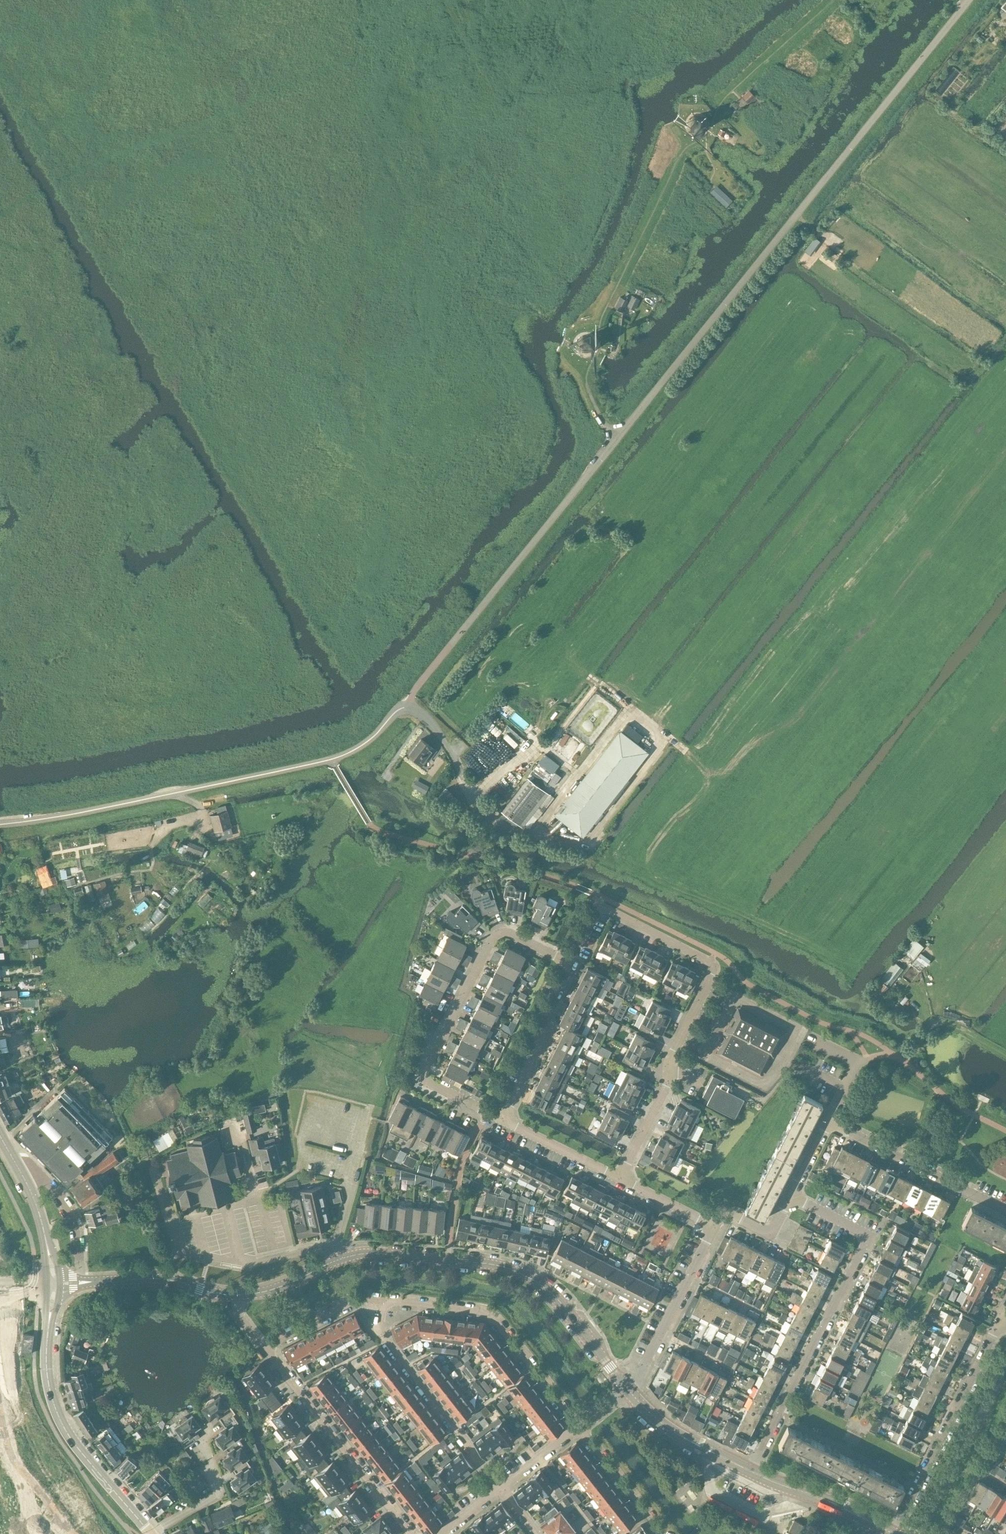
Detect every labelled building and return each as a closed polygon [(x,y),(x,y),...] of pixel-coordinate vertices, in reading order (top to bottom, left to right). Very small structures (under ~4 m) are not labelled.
[(742,97),(747,103),(754,96),(749,90),(742,97)] [(686,123),(686,126),(687,129),(689,132),(692,134),(695,135),(698,135),(701,134),(704,132),(706,129),(707,126),(707,123),(706,120),(704,117),(701,116),(698,115),(695,115),(692,116),(689,117),(687,120),(686,122),(686,123)] [(721,189),(714,197),(725,208),(732,200),(721,189)] [(633,296),(628,306),(634,309),(639,299),(633,296)] [(614,308),(615,308),(619,311),(622,312),(625,305),(627,301),(624,299),(620,297),(614,308)] [(576,344),(577,347),(578,350),(580,352),(583,354),(586,354),(589,354),(591,352),(593,350),(595,347),(595,344),(594,341),(593,338),(591,336),(588,335),(585,335),(582,335),(580,337),(578,339),(577,342),(576,344)] [(620,729),(554,814),(583,836),(649,752),(620,729)] [(408,754),(423,765),(427,759),(429,761),(436,751),(420,738),(408,754)] [(522,826),(538,806),(549,793),(542,788),(553,773),(552,772),(554,769),(555,769),(558,765),(546,756),(539,762),(538,761),(501,810),(522,826)] [(425,793),(429,786),(422,782),(419,790),(425,793)] [(232,827),(227,810),(217,813),(210,815),(214,831),(215,831),(218,830),(230,827),(231,827),(232,827)] [(218,830),(215,831),(217,839),(233,835),(231,827),(230,827),(218,830)] [(204,846),(190,841),(185,853),(200,859),(204,846)] [(185,852),(188,844),(181,842),(178,850),(185,852)] [(36,867),(43,887),(52,884),(46,864),(36,867)] [(74,876),(65,879),(67,886),(76,884),(74,876)] [(105,880),(94,884),(97,896),(108,892),(105,880)] [(503,894),(508,895),(506,908),(511,909),(512,911),(512,913),(521,915),(525,890),(515,888),(515,886),(514,884),(513,883),(511,882),(509,882),(507,883),(505,885),(505,887),(503,894)] [(130,888),(131,894),(142,892),(141,886),(130,888)] [(46,887),(39,889),(42,897),(48,895),(46,887)] [(473,902),(478,900),(482,913),(487,911),(489,912),(490,915),(499,912),(491,888),(481,891),(480,889),(478,888),(476,887),(474,887),(472,888),(471,890),(470,892),(471,894),(473,902)] [(455,893),(450,898),(455,903),(460,898),(455,893)] [(537,906),(531,918),(535,920),(536,921),(536,922),(535,925),(544,929),(556,907),(546,902),(546,900),(546,898),(545,896),(543,895),(541,894),(540,895),(538,896),(537,897),(536,899),(533,904),(537,906)] [(168,903),(163,898),(160,901),(165,906),(168,903)] [(453,925),(456,922),(466,931),(470,927),(471,927),(473,929),(480,922),(462,904),(454,912),(453,911),(451,910),(449,911),(447,912),(446,914),(446,916),(446,918),(447,920),(453,925)] [(184,932),(179,928),(169,938),(174,942),(184,932)] [(598,949),(612,956),(623,935),(613,930),(613,932),(608,930),(601,944),(598,949)] [(452,931),(450,935),(460,940),(462,936),(452,931)] [(448,935),(442,947),(460,956),(466,945),(448,935)] [(623,935),(612,956),(626,962),(635,944),(630,941),(631,939),(623,935)] [(23,939),(24,947),(33,946),(32,938),(23,939)] [(913,959),(924,946),(913,938),(903,950),(913,959)] [(630,965),(644,972),(654,951),(645,947),(645,948),(640,946),(630,965)] [(442,947),(436,958),(454,967),(460,956),(442,947)] [(507,947),(501,959),(519,968),(525,956),(507,947)] [(654,951),(644,972),(657,979),(667,960),(662,957),(663,956),(654,951)] [(930,960),(920,952),(911,965),(920,972),(925,965),(926,966),(930,960)] [(904,966),(910,958),(904,954),(899,961),(904,966)] [(436,958),(430,969),(449,979),(454,967),(436,958)] [(501,959),(495,970),(513,979),(519,968),(501,959)] [(882,995),(903,968),(895,961),(879,981),(882,983),(876,990),(882,995)] [(671,963),(662,981),(676,988),(686,967),(677,963),(676,965),(671,963)] [(540,969),(531,964),(527,972),(536,976),(540,969)] [(686,967),(676,988),(689,995),(699,976),(694,974),(695,972),(686,967)] [(580,976),(604,988),(609,978),(587,968),(584,974),(582,973),(580,976)] [(430,969),(425,981),(443,990),(449,979),(430,969)] [(495,970),(490,981),(508,990),(513,979),(495,970)] [(578,986),(599,997),(604,988),(580,976),(579,979),(581,980),(578,986)] [(434,1008),(443,990),(425,981),(419,992),(426,996),(423,1002),(434,1008)] [(490,981),(484,993),(502,1002),(508,990),(490,981)] [(571,994),(589,1003),(594,994),(599,997),(578,986),(575,992),(573,991),(571,994)] [(623,996),(626,989),(621,986),(620,990),(616,988),(614,992),(623,996)] [(626,993),(633,996),(637,989),(630,986),(626,993)] [(0,988),(1,997),(10,997),(9,988),(0,988)] [(484,993),(478,1004),(496,1013),(502,1002),(484,993)] [(662,1000),(668,1003),(671,996),(666,993),(662,1000)] [(572,998),(569,1004),(585,1012),(589,1003),(571,994),(569,997),(572,998)] [(902,1005),(907,998),(904,996),(899,1003),(902,1005)] [(652,1000),(645,1014),(666,1024),(670,1015),(669,1015),(671,1010),(652,1000)] [(478,1004),(473,1015),(491,1024),(496,1013),(478,1004)] [(562,1012),(586,1024),(590,1015),(585,1013),(585,1012),(569,1004),(566,1010),(563,1009),(562,1012)] [(608,1012),(613,1015),(616,1009),(611,1006),(608,1012)] [(617,1010),(614,1016),(620,1019),(623,1013),(617,1010)] [(581,1034),(581,1033),(586,1024),(562,1012),(560,1015),(562,1017),(559,1023),(566,1027),(567,1026),(581,1034)] [(661,1033),(666,1024),(645,1014),(640,1023),(641,1023),(638,1028),(657,1037),(659,1032),(661,1033)] [(473,1015),(467,1026),(485,1036),(491,1024),(473,1015)] [(740,1015),(721,1051),(759,1071),(778,1034),(740,1015)] [(602,1022),(598,1030),(605,1033),(608,1025),(602,1022)] [(502,1023),(500,1028),(511,1034),(513,1029),(502,1023)] [(567,1026),(566,1027),(559,1023),(566,1027),(563,1032),(561,1031),(560,1034),(578,1043),(582,1045),(586,1036),(582,1034),(581,1033),(581,1034),(567,1026)] [(467,1026),(461,1038),(479,1047),(485,1036),(467,1026)] [(598,1030),(593,1039),(599,1042),(604,1033),(598,1030)] [(635,1033),(628,1046),(649,1057),(654,1048),(652,1047),(655,1043),(635,1033)] [(560,1039),(557,1045),(573,1052),(578,1043),(560,1034),(558,1038),(560,1039)] [(461,1038),(456,1049),(474,1058),(479,1047),(461,1038)] [(590,1049),(595,1052),(598,1046),(592,1043),(590,1049)] [(550,1053),(568,1062),(574,1064),(579,1056),(573,1053),(573,1052),(557,1045),(554,1051),(552,1050),(550,1053)] [(645,1066),(649,1057),(628,1046),(624,1056),(622,1060),(640,1070),(643,1065),(645,1066)] [(456,1049),(450,1060),(468,1069),(474,1058),(456,1049)] [(551,1057),(548,1063),(564,1071),(568,1062),(550,1053),(549,1056),(551,1057)] [(593,1062),(598,1064),(602,1057),(597,1054),(593,1062)] [(442,1077),(442,1078),(453,1083),(455,1078),(462,1081),(468,1069),(450,1060),(442,1077)] [(541,1071),(559,1080),(565,1083),(569,1074),(564,1071),(548,1063),(545,1069),(543,1068),(541,1071)] [(542,1075),(539,1081),(555,1089),(559,1080),(541,1071),(540,1074),(542,1075)] [(626,1071),(619,1085),(640,1095),(644,1087),(643,1086),(645,1081),(626,1071)] [(587,1072),(584,1080),(589,1082),(593,1075),(587,1072)] [(0,1074),(0,1086),(5,1085),(5,1084),(9,1083),(6,1073),(1,1075),(1,1074),(0,1074)] [(731,1085),(713,1075),(702,1096),(708,1099),(706,1103),(734,1117),(743,1099),(728,1091),(731,1085)] [(532,1089),(550,1098),(556,1101),(561,1092),(555,1089),(539,1081),(536,1087),(533,1086),(532,1089)] [(587,1089),(593,1092),(597,1084),(591,1081),(587,1089)] [(0,1086),(0,1099),(8,1096),(8,1095),(12,1093),(9,1083),(5,1085),(0,1086)] [(608,1097),(612,1099),(631,1108),(634,1104),(636,1104),(640,1095),(619,1085),(615,1083),(608,1097)] [(19,1132),(41,1154),(67,1181),(112,1136),(64,1087),(35,1116),(32,1114),(25,1121),(28,1124),(19,1132)] [(537,1107),(538,1104),(545,1108),(544,1109),(550,1112),(556,1101),(550,1098),(532,1089),(530,1092),(533,1093),(528,1103),(537,1107)] [(822,1103),(804,1093),(789,1122),(807,1132),(822,1103)] [(0,1102),(0,1113),(17,1105),(13,1096),(0,1102)] [(398,1100),(389,1119),(394,1121),(389,1131),(398,1135),(403,1126),(413,1107),(408,1105),(407,1103),(408,1100),(400,1096),(398,1100)] [(578,1105),(578,1106),(583,1108),(586,1101),(581,1098),(578,1105)] [(677,1103),(672,1112),(693,1122),(698,1113),(697,1113),(700,1109),(681,1099),(679,1104),(677,1103)] [(26,1106),(29,1109),(35,1103),(32,1100),(26,1106)] [(610,1104),(603,1118),(624,1128),(628,1119),(626,1119),(629,1114),(610,1104)] [(17,1105),(0,1113),(0,1114),(5,1123),(22,1114),(17,1105)] [(403,1126),(398,1135),(407,1140),(412,1130),(417,1133),(427,1114),(428,1110),(420,1106),(419,1109),(417,1109),(413,1107),(403,1126)] [(580,1115),(583,1108),(578,1106),(575,1112),(580,1115)] [(428,1110),(427,1114),(417,1133),(422,1135),(420,1140),(429,1144),(431,1140),(441,1121),(436,1119),(435,1117),(436,1114),(428,1110)] [(252,1111),(242,1114),(242,1115),(247,1133),(257,1130),(253,1114),(252,1111)] [(566,1112),(562,1120),(567,1123),(571,1115),(566,1112)] [(667,1126),(691,1138),(698,1124),(693,1122),(672,1112),(668,1121),(670,1122),(667,1126)] [(619,1137),(624,1128),(603,1118),(595,1133),(614,1143),(617,1136),(619,1137)] [(721,1128),(734,1124),(725,1119),(719,1121),(721,1128)] [(441,1121),(431,1140),(445,1147),(455,1128),(457,1124),(448,1120),(447,1123),(445,1123),(444,1123),(441,1121)] [(807,1132),(789,1122),(774,1152),(792,1161),(807,1132)] [(457,1124),(455,1128),(445,1147),(459,1154),(468,1135),(464,1133),(463,1131),(464,1128),(457,1124)] [(154,1131),(150,1134),(153,1140),(159,1151),(174,1143),(174,1142),(169,1133),(168,1132),(167,1132),(164,1127),(164,1126),(154,1131)] [(661,1135),(656,1144),(676,1155),(683,1141),(664,1132),(662,1136),(661,1135)] [(198,1200),(198,1197),(200,1197),(201,1202),(201,1203),(209,1201),(209,1205),(225,1201),(224,1197),(231,1195),(231,1194),(229,1188),(230,1188),(229,1187),(228,1181),(230,1181),(229,1177),(240,1174),(234,1151),(223,1154),(222,1150),(220,1151),(219,1144),(219,1143),(218,1143),(217,1137),(217,1136),(210,1138),(209,1134),(193,1138),(194,1142),(187,1144),(187,1145),(188,1149),(170,1154),(171,1158),(167,1159),(172,1177),(169,1177),(170,1183),(173,1182),(177,1198),(180,1197),(181,1204),(198,1200)] [(477,1144),(473,1152),(471,1152),(468,1157),(480,1163),(482,1157),(483,1158),(487,1149),(490,1142),(484,1139),(485,1136),(482,1134),(481,1137),(477,1144)] [(249,1139),(253,1154),(259,1152),(263,1167),(280,1163),(274,1142),(265,1144),(263,1135),(249,1139)] [(487,1149),(483,1158),(492,1162),(501,1144),(498,1142),(496,1145),(490,1142),(487,1149)] [(501,1144),(492,1162),(489,1167),(498,1171),(500,1167),(501,1167),(509,1151),(502,1148),(503,1145),(501,1144)] [(681,1158),(676,1156),(676,1155),(656,1144),(651,1154),(653,1154),(651,1159),(669,1169),(672,1163),(678,1166),(681,1158)] [(833,1164),(832,1164),(842,1169),(851,1151),(842,1146),(840,1150),(834,1147),(827,1161),(833,1164)] [(393,1161),(398,1154),(386,1148),(382,1155),(393,1161)] [(84,1178),(71,1188),(83,1205),(101,1191),(101,1190),(103,1189),(95,1179),(93,1180),(92,1179),(118,1159),(113,1151),(93,1166),(92,1165),(80,1173),(84,1178)] [(509,1151),(501,1167),(510,1171),(519,1153),(516,1152),(515,1154),(509,1151)] [(851,1151),(842,1169),(851,1173),(860,1155),(851,1151)] [(792,1161),(774,1152),(760,1180),(778,1189),(792,1161)] [(522,1155),(519,1153),(510,1171),(504,1183),(513,1187),(526,1160),(520,1157),(522,1155)] [(860,1155),(851,1173),(860,1178),(869,1160),(860,1155)] [(403,1163),(414,1168),(417,1160),(414,1158),(413,1161),(406,1157),(403,1163)] [(526,1160),(518,1176),(528,1181),(537,1162),(534,1161),(533,1163),(526,1160)] [(869,1160),(860,1178),(869,1183),(878,1164),(869,1160)] [(537,1162),(528,1181),(525,1187),(534,1191),(536,1185),(537,1185),(545,1169),(539,1166),(540,1164),(537,1162)] [(878,1164),(869,1183),(877,1187),(887,1169),(878,1164)] [(396,1168),(386,1165),(385,1174),(395,1175),(396,1168)] [(439,1165),(435,1173),(443,1177),(447,1169),(439,1165)] [(401,1169),(400,1178),(408,1179),(408,1171),(401,1169)] [(545,1169),(537,1185),(546,1190),(555,1172),(552,1170),(551,1172),(545,1169)] [(887,1169),(877,1187),(887,1192),(896,1173),(887,1169)] [(555,1172),(546,1190),(555,1195),(564,1178),(557,1175),(558,1173),(555,1172)] [(896,1173),(887,1192),(895,1196),(904,1178),(896,1173)] [(563,1192),(573,1197),(582,1179),(579,1177),(578,1179),(571,1176),(563,1192)] [(904,1178),(895,1196),(904,1201),(913,1182),(904,1178)] [(121,1179),(110,1186),(114,1194),(125,1187),(121,1179)] [(296,1179),(286,1182),(287,1189),(298,1187),(296,1179)] [(433,1179),(432,1188),(444,1189),(444,1182),(433,1179)] [(582,1179),(573,1197),(571,1201),(580,1205),(582,1202),(590,1186),(584,1182),(585,1180),(582,1179)] [(474,1180),(471,1186),(476,1188),(479,1183),(474,1180)] [(778,1189),(760,1180),(744,1210),(752,1214),(763,1219),(778,1189)] [(913,1182),(904,1201),(913,1205),(922,1187),(913,1182)] [(833,1183),(831,1188),(838,1192),(840,1187),(833,1183)] [(300,1211),(326,1205),(321,1185),(296,1191),(300,1211)] [(590,1186),(582,1202),(591,1206),(600,1188),(597,1186),(596,1188),(590,1186)] [(922,1187),(913,1205),(922,1209),(931,1191),(922,1187)] [(600,1188),(591,1206),(589,1211),(598,1215),(608,1195),(602,1191),(603,1189),(600,1188)] [(500,1194),(507,1198),(510,1193),(502,1189),(500,1194)] [(844,1189),(842,1194),(849,1198),(852,1192),(844,1189)] [(341,1200),(339,1190),(332,1192),(334,1202),(341,1200)] [(931,1191),(922,1209),(931,1214),(940,1196),(931,1191)] [(851,1199),(858,1202),(861,1196),(854,1193),(851,1199)] [(519,1199),(528,1203),(530,1198),(522,1194),(519,1199)] [(608,1195),(598,1215),(607,1219),(619,1197),(615,1195),(614,1198),(608,1195)] [(497,1196),(495,1205),(504,1207),(506,1198),(497,1196)] [(864,1196),(861,1202),(867,1205),(870,1199),(864,1196)] [(940,1196),(931,1214),(940,1219),(949,1201),(940,1196)] [(622,1198),(619,1197),(607,1219),(617,1224),(622,1214),(627,1204),(620,1201),(622,1198)] [(514,1208),(515,1200),(507,1198),(505,1206),(514,1208)] [(88,1224),(89,1224),(103,1220),(102,1216),(104,1216),(106,1222),(119,1218),(116,1210),(114,1211),(111,1200),(100,1204),(102,1210),(100,1211),(99,1207),(85,1212),(88,1224)] [(547,1209),(552,1209),(555,1202),(551,1200),(547,1209)] [(874,1201),(870,1208),(876,1211),(880,1204),(874,1201)] [(364,1222),(363,1228),(373,1229),(373,1226),(375,1225),(380,1225),(381,1214),(382,1204),(365,1203),(365,1208),(358,1207),(357,1221),(364,1222)] [(567,1209),(555,1203),(552,1208),(564,1215),(567,1209)] [(381,1214),(380,1225),(385,1226),(386,1227),(386,1230),(395,1231),(396,1214),(397,1206),(382,1204),(381,1214)] [(622,1214),(617,1224),(616,1225),(625,1229),(628,1225),(632,1216),(633,1214),(636,1208),(637,1206),(634,1204),(633,1207),(627,1204),(622,1214)] [(326,1205),(300,1211),(303,1222),(295,1224),(298,1237),(316,1233),(315,1228),(330,1225),(326,1205)] [(396,1214),(395,1231),(404,1231),(404,1229),(406,1228),(411,1228),(413,1207),(397,1206),(396,1214)] [(632,1216),(628,1225),(637,1229),(642,1221),(645,1213),(639,1210),(640,1207),(637,1206),(636,1208),(633,1214),(632,1216)] [(413,1207),(411,1228),(416,1229),(417,1230),(417,1233),(426,1234),(428,1214),(428,1208),(413,1207)] [(991,1240),(1000,1222),(971,1207),(961,1225),(962,1226),(977,1233),(991,1240)] [(428,1214),(426,1234),(435,1234),(435,1232),(437,1230),(442,1231),(444,1210),(428,1208),(428,1214)] [(544,1215),(551,1218),(553,1211),(546,1209),(544,1215)] [(892,1210),(888,1217),(894,1220),(896,1214),(897,1212),(892,1210)] [(563,1215),(553,1211),(551,1218),(561,1221),(563,1215)] [(470,1219),(466,1237),(473,1239),(472,1241),(475,1242),(481,1216),(471,1214),(470,1219)] [(894,1220),(902,1224),(905,1219),(905,1218),(896,1214),(894,1220)] [(576,1215),(573,1219),(582,1224),(583,1223),(585,1219),(576,1215)] [(481,1216),(475,1242),(479,1242),(479,1240),(486,1242),(491,1218),(481,1216)] [(459,1236),(466,1237),(470,1219),(459,1217),(455,1237),(458,1238),(459,1236)] [(491,1218),(486,1242),(492,1243),(492,1245),(495,1246),(501,1220),(491,1218)] [(582,1224),(591,1229),(594,1224),(585,1219),(583,1223),(582,1224)] [(905,1219),(902,1224),(909,1227),(911,1222),(905,1219)] [(501,1220),(495,1246),(498,1247),(499,1244),(506,1246),(510,1228),(511,1222),(501,1220)] [(916,1221),(912,1229),(921,1233),(925,1226),(916,1221)] [(1000,1222),(991,1240),(1005,1248),(1005,1225),(1000,1222)] [(596,1224),(593,1229),(601,1233),(603,1228),(596,1224)] [(799,1224),(793,1236),(807,1242),(813,1230),(799,1224)] [(896,1225),(890,1236),(909,1245),(914,1234),(909,1231),(896,1225)] [(529,1233),(525,1250),(532,1252),(532,1254),(535,1255),(541,1228),(531,1226),(529,1233)] [(510,1228),(506,1246),(512,1247),(512,1250),(515,1251),(520,1230),(510,1228)] [(541,1228),(535,1255),(538,1256),(539,1253),(546,1255),(550,1238),(553,1235),(554,1231),(541,1228)] [(609,1237),(612,1233),(603,1229),(601,1233),(609,1237)] [(927,1229),(924,1235),(934,1240),(937,1234),(927,1229)] [(520,1230),(515,1251),(518,1251),(519,1249),(525,1250),(529,1233),(520,1230)] [(597,1242),(600,1236),(594,1233),(591,1239),(597,1242)] [(612,1234),(610,1238),(619,1242),(621,1238),(612,1234)] [(723,1237),(716,1251),(723,1255),(722,1258),(727,1261),(729,1258),(730,1259),(739,1241),(730,1236),(729,1239),(723,1237)] [(793,1236),(788,1247),(801,1253),(807,1242),(793,1236)] [(885,1247),(898,1253),(901,1255),(905,1248),(907,1249),(909,1245),(890,1236),(885,1247)] [(561,1239),(550,1260),(648,1309),(659,1288),(651,1284),(654,1279),(648,1276),(645,1281),(632,1274),(634,1269),(629,1266),(626,1272),(612,1265),(615,1260),(609,1257),(607,1262),(593,1255),(596,1250),(590,1247),(587,1252),(574,1245),(577,1240),(571,1237),(568,1242),(561,1239)] [(624,1237),(621,1243),(632,1248),(635,1242),(624,1237)] [(831,1240),(825,1251),(839,1258),(845,1247),(831,1240)] [(739,1241),(730,1259),(728,1263),(737,1268),(749,1245),(739,1241)] [(931,1242),(925,1254),(929,1256),(936,1244),(931,1242)] [(749,1245),(737,1268),(746,1272),(757,1250),(749,1245)] [(885,1247),(879,1257),(892,1264),(898,1253),(885,1247)] [(757,1250),(746,1272),(755,1277),(757,1272),(757,1273),(767,1254),(757,1250)] [(833,1270),(839,1258),(825,1251),(819,1263),(833,1270)] [(767,1254),(757,1273),(766,1277),(775,1259),(767,1254)] [(924,1266),(929,1256),(925,1254),(920,1264),(924,1266)] [(959,1255),(957,1260),(963,1264),(965,1258),(959,1255)] [(879,1257),(874,1268),(887,1274),(892,1264),(879,1257)] [(775,1259),(766,1277),(775,1282),(784,1263),(775,1259)] [(918,1263),(908,1259),(906,1263),(916,1268),(918,1263)] [(954,1266),(960,1269),(963,1264),(957,1260),(955,1264),(954,1266)] [(983,1260),(977,1271),(990,1278),(996,1266),(983,1260)] [(655,1271),(658,1266),(651,1262),(648,1267),(655,1271)] [(556,1266),(553,1272),(559,1275),(562,1269),(556,1266)] [(874,1268),(869,1279),(881,1285),(887,1274),(874,1268)] [(817,1269),(812,1279),(825,1286),(830,1275),(817,1269)] [(972,1282),(985,1288),(990,1278),(977,1271),(973,1269),(967,1280),(972,1282)] [(911,1280),(914,1275),(908,1272),(906,1277),(911,1280)] [(712,1273),(708,1281),(716,1285),(720,1277),(712,1273)] [(911,1280),(908,1285),(913,1288),(919,1277),(914,1275),(911,1280)] [(576,1276),(573,1282),(578,1284),(581,1278),(576,1276)] [(949,1276),(946,1282),(952,1285),(955,1279),(949,1276)] [(723,1279),(719,1286),(724,1289),(728,1282),(723,1279)] [(812,1279),(806,1290),(819,1297),(825,1286),(812,1279)] [(869,1279),(863,1289),(876,1296),(881,1285),(869,1279)] [(945,1298),(949,1291),(952,1285),(946,1282),(938,1296),(945,1298)] [(972,1282),(966,1292),(979,1299),(985,1288),(972,1282)] [(733,1283),(728,1292),(734,1295),(739,1286),(733,1283)] [(595,1285),(592,1291),(597,1294),(601,1288),(595,1285)] [(737,1288),(734,1295),(741,1298),(744,1292),(737,1288)] [(885,1292),(890,1295),(894,1297),(896,1293),(892,1290),(892,1291),(887,1288),(885,1292)] [(863,1289),(858,1300),(871,1306),(876,1296),(863,1289)] [(790,1295),(814,1307),(819,1297),(806,1290),(803,1297),(798,1294),(793,1291),(790,1295)] [(978,1303),(979,1299),(966,1292),(961,1304),(966,1306),(965,1310),(975,1315),(980,1304),(978,1303)] [(693,1296),(685,1313),(690,1315),(692,1311),(701,1316),(711,1298),(701,1293),(698,1299),(693,1296)] [(749,1302),(752,1296),(746,1293),(743,1299),(749,1302)] [(614,1295),(611,1301),(617,1304),(620,1298),(614,1295)] [(799,1305),(796,1311),(808,1318),(814,1307),(790,1295),(788,1300),(799,1305)] [(711,1298),(701,1316),(710,1320),(720,1302),(711,1298)] [(942,1302),(936,1298),(932,1306),(939,1309),(942,1302)] [(764,1302),(757,1299),(754,1304),(762,1308),(764,1302)] [(853,1311),(865,1317),(869,1319),(872,1313),(879,1316),(881,1312),(876,1309),(871,1306),(858,1300),(853,1311)] [(720,1302),(710,1320),(719,1325),(728,1307),(720,1302)] [(634,1305),(631,1311),(636,1314),(639,1308),(634,1305)] [(728,1307),(719,1325),(717,1329),(726,1334),(728,1329),(728,1330),(738,1312),(728,1307)] [(796,1311),(790,1323),(803,1329),(808,1318),(796,1311)] [(853,1311),(847,1321),(860,1328),(865,1317),(853,1311)] [(738,1312),(728,1330),(737,1334),(746,1316),(738,1312)] [(950,1320),(969,1329),(974,1318),(961,1312),(959,1317),(955,1315),(952,1316),(947,1313),(945,1317),(950,1320)] [(344,1318),(353,1336),(363,1330),(354,1313),(344,1318)] [(412,1318),(421,1336),(431,1337),(433,1317),(417,1315),(412,1318)] [(746,1316),(737,1334),(746,1339),(755,1321),(746,1316)] [(433,1317),(431,1337),(441,1338),(444,1319),(433,1317)] [(335,1323),(344,1341),(353,1336),(344,1318),(335,1323)] [(402,1323),(411,1341),(421,1336),(412,1318),(402,1323)] [(893,1318),(887,1329),(891,1331),(897,1320),(893,1318)] [(444,1319),(441,1338),(452,1339),(454,1320),(444,1319)] [(454,1320),(452,1339),(462,1341),(464,1321),(454,1320)] [(924,1320),(920,1328),(925,1330),(928,1322),(924,1320)] [(464,1321),(462,1341),(472,1342),(488,1330),(483,1323),(464,1321)] [(847,1321),(842,1332),(854,1338),(860,1328),(847,1321)] [(325,1328),(334,1346),(344,1341),(335,1323),(325,1328)] [(392,1328),(401,1345),(401,1346),(411,1341),(402,1323),(392,1328)] [(790,1323),(785,1333),(797,1340),(803,1329),(790,1323)] [(951,1333),(963,1340),(969,1329),(956,1323),(951,1333)] [(71,1328),(65,1343),(74,1346),(80,1331),(71,1328)] [(315,1333),(324,1351),(334,1346),(325,1328),(315,1333)] [(83,1336),(95,1339),(97,1333),(85,1329),(83,1336)] [(886,1341),(891,1331),(887,1329),(884,1335),(881,1334),(879,1337),(882,1339),(882,1340),(886,1341)] [(488,1330),(472,1342),(479,1350),(494,1338),(488,1330)] [(913,1342),(918,1344),(923,1333),(919,1331),(913,1342)] [(764,1336),(774,1341),(776,1337),(766,1332),(764,1336)] [(842,1332),(836,1343),(849,1349),(854,1338),(842,1332)] [(306,1338),(315,1356),(324,1351),(315,1333),(306,1338)] [(785,1333),(779,1344),(792,1350),(797,1340),(785,1333)] [(940,1341),(958,1350),(963,1340),(951,1333),(948,1338),(945,1336),(942,1337),(934,1333),(932,1334),(931,1337),(934,1339),(940,1341)] [(23,1334),(21,1352),(30,1353),(31,1353),(33,1335),(29,1334),(23,1334)] [(772,1345),(774,1341),(764,1336),(762,1340),(772,1345)] [(691,1344),(696,1347),(699,1340),(694,1337),(691,1344)] [(296,1343),(305,1361),(315,1356),(306,1338),(296,1343)] [(494,1338),(479,1350),(486,1359),(501,1347),(494,1338)] [(936,1353),(940,1354),(940,1355),(952,1361),(958,1350),(940,1341),(934,1339),(932,1343),(939,1347),(936,1353)] [(697,1348),(704,1352),(708,1344),(700,1341),(697,1348)] [(283,1350),(295,1365),(295,1366),(305,1361),(296,1343),(283,1350)] [(836,1343),(831,1354),(843,1360),(849,1349),(836,1343)] [(779,1344),(774,1354),(787,1361),(792,1350),(779,1344)] [(363,1358),(370,1366),(385,1355),(378,1346),(363,1358)] [(706,1352),(711,1355),(715,1348),(709,1346),(706,1352)] [(75,1347),(72,1358),(85,1362),(88,1352),(75,1347)] [(501,1347),(486,1359),(492,1367),(508,1355),(501,1347)] [(747,1347),(744,1352),(753,1357),(756,1352),(747,1347)] [(723,1359),(727,1352),(721,1349),(717,1356),(723,1359)] [(665,1351),(658,1365),(663,1368),(673,1373),(682,1355),(672,1350),(670,1354),(665,1351)] [(723,1361),(733,1366),(737,1357),(728,1352),(723,1361)] [(756,1352),(753,1357),(758,1360),(763,1362),(766,1358),(760,1356),(761,1354),(756,1352)] [(774,1354),(769,1365),(781,1372),(787,1361),(774,1354)] [(849,1376),(855,1379),(857,1375),(840,1366),(843,1360),(831,1354),(825,1365),(833,1368),(838,1371),(849,1376)] [(385,1355),(370,1366),(377,1375),(392,1363),(385,1355)] [(508,1355),(492,1367),(499,1376),(514,1364),(508,1355)] [(682,1355),(673,1373),(682,1378),(691,1360),(682,1355)] [(934,1366),(947,1372),(952,1361),(940,1355),(936,1361),(926,1356),(923,1360),(929,1363),(934,1366)] [(419,1369),(419,1370),(425,1378),(440,1366),(434,1358),(425,1364),(423,1361),(418,1365),(420,1368),(419,1369)] [(691,1360),(682,1378),(679,1383),(688,1387),(690,1382),(691,1382),(700,1364),(691,1360)] [(865,1371),(870,1373),(875,1362),(870,1360),(865,1371)] [(392,1363),(377,1375),(383,1384),(398,1372),(392,1363)] [(243,1375),(251,1385),(267,1372),(260,1364),(256,1367),(255,1366),(251,1369),(249,1367),(243,1371),(245,1374),(243,1375)] [(514,1364),(499,1376),(506,1384),(521,1372),(514,1364)] [(700,1364),(691,1382),(699,1386),(708,1369),(700,1364)] [(909,1368),(902,1364),(897,1373),(905,1377),(909,1368)] [(769,1365),(763,1376),(776,1382),(781,1372),(769,1365)] [(825,1365),(820,1375),(833,1381),(838,1371),(833,1368),(825,1365)] [(440,1366),(425,1378),(432,1386),(447,1375),(440,1366)] [(934,1366),(929,1376),(941,1383),(947,1372),(934,1366)] [(708,1369),(699,1386),(697,1391),(706,1395),(708,1391),(717,1373),(708,1369)] [(865,1371),(860,1369),(856,1376),(867,1381),(870,1374),(865,1371)] [(73,1378),(64,1381),(66,1389),(80,1385),(86,1383),(82,1371),(72,1374),(73,1378)] [(267,1372),(251,1385),(259,1395),(270,1385),(269,1384),(274,1381),(267,1372)] [(398,1372),(383,1384),(390,1392),(405,1380),(398,1372)] [(708,1391),(706,1395),(715,1400),(726,1378),(717,1373),(708,1391)] [(326,1374),(309,1387),(316,1396),(332,1382),(326,1374)] [(447,1375),(432,1386),(439,1395),(454,1383),(447,1375)] [(814,1386),(827,1392),(833,1395),(838,1398),(840,1393),(829,1388),(833,1381),(820,1375),(814,1386)] [(524,1376),(508,1388),(515,1396),(531,1384),(524,1376)] [(763,1376),(758,1386),(771,1393),(776,1382),(763,1376)] [(929,1376),(923,1387),(936,1393),(941,1383),(929,1376)] [(750,1388),(753,1384),(743,1379),(740,1383),(750,1388)] [(852,1384),(862,1390),(865,1384),(854,1379),(852,1384)] [(405,1380),(390,1392),(397,1401),(412,1389),(405,1380)] [(332,1382),(316,1396),(322,1404),(339,1391),(332,1382)] [(454,1383),(439,1395),(446,1404),(461,1392),(454,1383)] [(531,1384),(515,1396),(522,1405),(537,1393),(531,1384)] [(80,1385),(66,1390),(69,1399),(83,1394),(80,1385)] [(758,1386),(752,1397),(765,1403),(771,1393),(758,1386)] [(822,1403),(827,1392),(814,1386),(809,1397),(822,1403)] [(923,1387),(918,1398),(931,1404),(936,1393),(923,1387)] [(890,1388),(887,1394),(895,1398),(898,1393),(890,1388)] [(412,1389),(397,1401),(404,1409),(419,1398),(412,1389)] [(271,1390),(262,1397),(265,1401),(274,1394),(271,1390)] [(339,1391),(322,1404),(323,1405),(325,1403),(331,1411),(346,1399),(339,1391)] [(461,1392),(446,1404),(452,1412),(467,1401),(461,1392)] [(537,1393),(522,1405),(529,1414),(544,1402),(537,1393)] [(83,1394),(69,1399),(72,1407),(86,1403),(83,1394)] [(274,1394),(265,1401),(268,1405),(269,1406),(278,1399),(274,1394)] [(665,1394),(661,1401),(667,1404),(671,1397),(665,1394)] [(216,1413),(222,1421),(233,1414),(235,1412),(226,1400),(224,1401),(220,1395),(215,1398),(214,1397),(213,1397),(212,1397),(210,1397),(210,1398),(209,1398),(207,1399),(207,1400),(207,1401),(206,1402),(206,1403),(207,1404),(202,1407),(210,1418),(216,1413)] [(886,1395),(881,1404),(887,1407),(892,1398),(886,1395)] [(736,1402),(736,1403),(742,1405),(744,1401),(735,1396),(733,1400),(736,1402)] [(752,1397),(747,1408),(759,1415),(765,1403),(752,1397)] [(419,1398),(404,1409),(410,1418),(425,1406),(419,1398)] [(918,1398),(912,1408),(925,1415),(931,1404),(918,1398)] [(278,1399),(269,1406),(273,1411),(282,1404),(278,1399)] [(346,1399),(331,1411),(338,1420),(353,1408),(346,1399)] [(670,1400),(666,1407),(674,1414),(678,1407),(679,1404),(670,1400)] [(467,1401),(452,1412),(459,1421),(474,1409),(467,1401)] [(544,1402),(529,1414),(535,1422),(551,1410),(544,1402)] [(276,1429),(279,1433),(298,1417),(289,1404),(284,1408),(284,1407),(272,1416),(279,1426),(276,1429)] [(425,1406),(410,1418),(417,1426),(432,1415),(425,1406)] [(902,1417),(907,1419),(920,1425),(925,1415),(912,1408),(908,1406),(902,1417)] [(678,1407),(674,1414),(681,1420),(686,1411),(678,1407)] [(73,1414),(78,1422),(88,1415),(83,1408),(73,1414)] [(353,1408),(338,1420),(344,1428),(359,1417),(353,1408)] [(747,1408),(742,1418),(754,1425),(759,1415),(747,1408)] [(551,1410),(535,1422),(542,1431),(558,1419),(551,1410)] [(687,1410),(682,1421),(688,1424),(691,1425),(696,1415),(694,1413),(687,1410)] [(845,1410),(842,1416),(848,1419),(851,1413),(845,1410)] [(887,1413),(880,1410),(877,1417),(884,1420),(887,1413)] [(184,1447),(185,1447),(195,1440),(192,1435),(195,1432),(193,1430),(200,1425),(192,1414),(187,1418),(187,1417),(187,1416),(185,1416),(184,1416),(182,1417),(181,1418),(180,1419),(179,1420),(178,1421),(178,1422),(179,1422),(180,1423),(175,1426),(179,1433),(176,1435),(184,1447)] [(216,1439),(215,1439),(215,1440),(215,1441),(216,1443),(217,1444),(217,1445),(218,1445),(219,1446),(220,1446),(221,1447),(221,1446),(222,1445),(223,1447),(225,1446),(238,1437),(246,1432),(241,1426),(236,1429),(233,1425),(238,1422),(233,1414),(222,1421),(225,1426),(220,1429),(222,1432),(216,1436),(217,1438),(216,1439)] [(97,1429),(88,1415),(78,1422),(87,1436),(97,1429)] [(432,1415),(417,1426),(424,1435),(439,1423),(432,1415)] [(869,1429),(877,1433),(883,1420),(876,1416),(869,1429)] [(298,1417),(279,1433),(283,1438),(289,1434),(295,1442),(305,1434),(298,1425),(302,1422),(298,1417)] [(359,1417),(344,1428),(351,1437),(366,1425),(359,1417)] [(499,1417),(490,1425),(504,1443),(505,1444),(514,1437),(507,1428),(501,1419),(499,1417)] [(504,1417),(501,1419),(507,1428),(510,1425),(509,1424),(505,1418),(504,1417)] [(692,1425),(701,1429),(704,1422),(696,1418),(692,1425)] [(725,1424),(749,1436),(754,1425),(742,1418),(738,1425),(727,1420),(725,1424)] [(558,1419),(542,1431),(549,1439),(564,1427),(558,1419)] [(891,1425),(914,1436),(920,1425),(907,1419),(905,1424),(899,1421),(899,1423),(893,1420),(891,1425)] [(129,1423),(121,1429),(125,1434),(134,1428),(129,1423)] [(439,1423),(424,1435),(430,1444),(445,1432),(439,1423)] [(743,1447),(749,1436),(725,1424),(723,1428),(728,1431),(722,1441),(733,1447),(735,1443),(743,1447)] [(891,1425),(889,1424),(886,1429),(890,1431),(891,1430),(900,1434),(896,1441),(909,1447),(914,1436),(891,1425)] [(101,1435),(94,1440),(105,1453),(115,1445),(114,1445),(121,1439),(115,1432),(115,1431),(110,1425),(108,1426),(102,1430),(104,1433),(101,1435)] [(366,1425),(351,1437),(358,1445),(373,1434),(366,1425)] [(490,1425),(481,1432),(495,1450),(503,1443),(504,1443),(490,1425)] [(787,1427),(778,1445),(807,1460),(816,1441),(787,1427)] [(481,1432),(472,1439),(486,1457),(495,1450),(481,1432)] [(302,1454),(304,1457),(320,1445),(311,1433),(307,1437),(305,1434),(295,1442),(296,1443),(291,1447),(298,1457),(302,1454)] [(373,1434),(358,1445),(364,1454),(379,1442),(373,1434)] [(224,1460),(223,1460),(223,1462),(223,1463),(223,1464),(224,1464),(225,1466),(226,1467),(227,1467),(228,1468),(229,1468),(230,1467),(231,1469),(233,1467),(246,1459),(248,1457),(244,1451),(246,1449),(238,1437),(225,1446),(230,1453),(223,1458),(225,1459),(224,1460)] [(816,1441),(807,1460),(836,1474),(845,1456),(816,1441)] [(379,1442),(364,1454),(371,1462),(386,1451),(379,1442)] [(576,1442),(560,1454),(567,1462),(583,1450),(576,1442)] [(115,1445),(105,1453),(114,1465),(121,1460),(118,1456),(121,1454),(115,1445)] [(320,1445),(304,1457),(309,1463),(310,1461),(317,1469),(327,1462),(320,1454),(325,1450),(320,1445)] [(583,1450),(567,1462),(574,1471),(589,1459),(583,1450)] [(386,1451),(371,1462),(378,1471),(393,1459),(386,1451)] [(452,1459),(464,1474),(473,1467),(461,1452),(452,1459)] [(423,1466),(428,1462),(427,1460),(429,1458),(425,1453),(419,1458),(418,1461),(423,1466)] [(116,1471),(123,1477),(130,1470),(129,1470),(136,1462),(128,1455),(122,1462),(118,1465),(120,1467),(116,1471)] [(845,1456),(836,1474),(865,1489),(874,1471),(845,1456)] [(189,1470),(197,1464),(192,1458),(185,1464),(189,1470)] [(231,1482),(230,1482),(230,1483),(231,1484),(231,1485),(231,1486),(232,1487),(233,1488),(234,1489),(236,1490),(237,1489),(238,1489),(239,1490),(256,1478),(252,1472),(254,1470),(246,1459),(233,1467),(238,1475),(231,1479),(232,1481),(231,1482)] [(393,1459),(378,1471),(385,1480),(399,1468),(393,1459)] [(443,1466),(456,1483),(456,1482),(455,1481),(464,1474),(452,1459),(443,1466)] [(589,1459),(574,1471),(580,1479),(596,1467),(589,1459)] [(985,1469),(994,1475),(1002,1462),(997,1459),(994,1463),(990,1461),(985,1469)] [(422,1470),(415,1461),(410,1464),(417,1473),(418,1472),(422,1470)] [(324,1483),(326,1485),(341,1472),(333,1462),(329,1465),(327,1462),(317,1469),(318,1471),(313,1476),(320,1486),(324,1483)] [(434,1473),(446,1490),(456,1483),(443,1466),(434,1473)] [(531,1477),(544,1493),(553,1486),(545,1475),(548,1472),(544,1467),(531,1477)] [(596,1467),(580,1479),(587,1488),(603,1476),(596,1467)] [(1003,1478),(1005,1474),(1005,1471),(999,1467),(995,1473),(1003,1478)] [(189,1483),(199,1475),(195,1470),(185,1478),(189,1483)] [(402,1471),(387,1483),(394,1491),(409,1480),(402,1471)] [(874,1471),(865,1489),(894,1503),(902,1488),(904,1485),(874,1471)] [(341,1472),(326,1485),(332,1492),(334,1491),(338,1497),(348,1489),(343,1482),(347,1479),(341,1472)] [(194,1488),(203,1480),(199,1475),(189,1483),(194,1488)] [(145,1487),(138,1494),(137,1494),(142,1499),(161,1482),(155,1476),(145,1486),(145,1487)] [(603,1476),(587,1488),(594,1496),(609,1484),(603,1476)] [(523,1485),(535,1500),(544,1493),(531,1477),(531,1478),(523,1485)] [(203,1480),(194,1488),(198,1493),(207,1485),(203,1480)] [(409,1480),(394,1491),(400,1500),(416,1488),(409,1480)] [(978,1480),(968,1498),(977,1503),(988,1486),(978,1480)] [(161,1482),(142,1499),(146,1504),(155,1496),(156,1497),(166,1487),(161,1482)] [(300,1487),(297,1482),(292,1486),(296,1490),(300,1487)] [(609,1484),(594,1496),(600,1505),(616,1493),(609,1484)] [(514,1492),(525,1507),(535,1500),(523,1485),(514,1492)] [(988,1486),(977,1503),(985,1508),(996,1491),(988,1486)] [(416,1488),(400,1500),(407,1508),(422,1497),(416,1488)] [(555,1492),(560,1497),(564,1494),(560,1488),(555,1492)] [(346,1511),(347,1512),(363,1499),(356,1490),(352,1493),(348,1489),(338,1497),(341,1500),(335,1505),(343,1514),(346,1511)] [(996,1491),(985,1508),(994,1514),(1005,1497),(996,1491)] [(148,1508),(154,1516),(174,1499),(168,1492),(148,1508)] [(616,1493),(600,1505),(607,1513),(623,1501),(616,1493)] [(231,1503),(234,1508),(245,1502),(242,1497),(231,1503)] [(422,1497),(407,1508),(414,1517),(429,1505),(422,1497)] [(994,1514),(1002,1519),(1005,1513),(1005,1497),(994,1514)] [(363,1499),(347,1512),(354,1521),(356,1520),(360,1524),(370,1516),(365,1511),(369,1508),(363,1499)] [(623,1501),(607,1513),(614,1522),(629,1510),(623,1501)] [(492,1510),(504,1525),(513,1518),(501,1502),(492,1510)] [(429,1505),(414,1517),(421,1526),(436,1514),(429,1505)] [(211,1514),(216,1526),(235,1518),(230,1506),(211,1514)] [(544,1531),(546,1533),(548,1533),(567,1519),(560,1510),(558,1511),(554,1506),(543,1514),(547,1519),(540,1525),(543,1529),(544,1531)] [(13,1528),(16,1533),(42,1533),(55,1526),(44,1508),(13,1528)] [(449,1517),(450,1517),(455,1513),(452,1509),(447,1513),(450,1517),(449,1517)] [(481,1516),(494,1532),(504,1525),(492,1510),(483,1517),(482,1515),(481,1516)] [(629,1510),(614,1522),(621,1531),(636,1519),(629,1510)] [(242,1522),(254,1517),(253,1514),(240,1519),(242,1522)] [(421,1526),(427,1533),(428,1533),(443,1523),(436,1514),(421,1526)] [(954,1520),(959,1523),(963,1516),(958,1514),(954,1520)] [(214,1527),(208,1515),(199,1519),(205,1532),(214,1527)] [(362,1530),(365,1533),(386,1533),(390,1531),(391,1529),(386,1524),(387,1523),(381,1515),(362,1530)] [(481,1533),(492,1533),(494,1532),(481,1516),(472,1523),(477,1529),(481,1533)] [(576,1530),(567,1519),(548,1533),(576,1533),(574,1531),(576,1530)] [(788,1530),(795,1533),(797,1533),(803,1524),(794,1519),(788,1530)] [(298,1529),(302,1533),(314,1533),(316,1532),(308,1522),(298,1529)] [(191,1523),(187,1525),(187,1524),(181,1528),(182,1531),(174,1533),(195,1533),(191,1523)] [(641,1525),(629,1533),(648,1533),(641,1525)]
